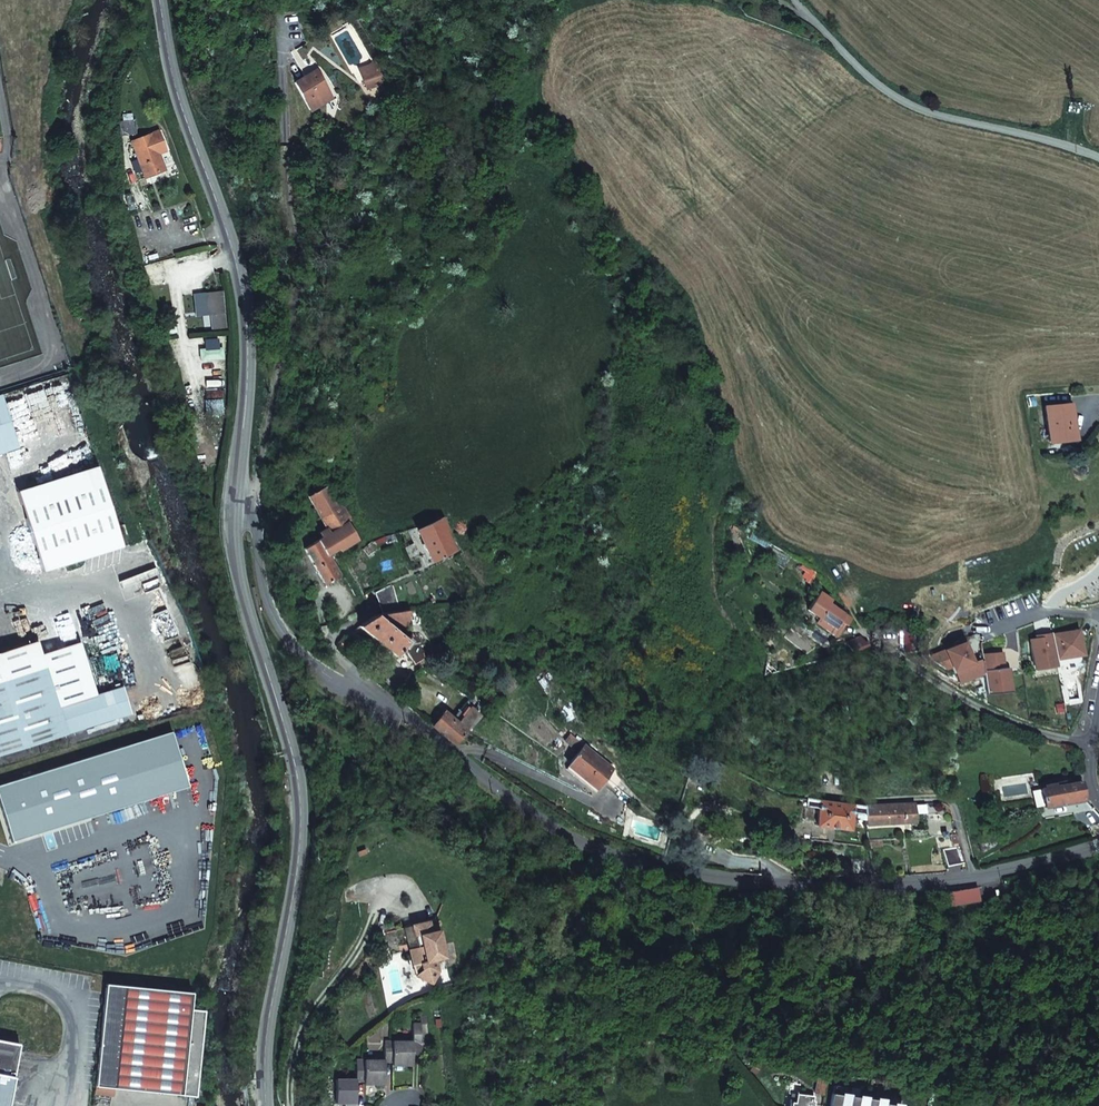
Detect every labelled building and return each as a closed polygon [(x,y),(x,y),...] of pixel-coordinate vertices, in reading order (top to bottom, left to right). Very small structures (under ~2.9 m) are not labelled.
[(333,98),(317,71),(296,83),(311,110),(333,98)] [(364,81),(367,89),(384,81),(381,74),(364,81)] [(135,113),(122,114),(123,136),(136,135),(135,113)] [(160,130),(130,140),(143,178),(166,170),(161,154),(167,152),(160,130)] [(223,291),(203,293),(205,315),(209,315),(225,314),(223,291)] [(225,314),(209,315),(210,330),(227,329),(226,314),(225,314)] [(223,349),(200,350),(201,361),(224,359),(223,349)] [(206,392),(206,400),(222,399),(222,391),(206,392)] [(0,394),(0,440),(3,452),(20,446),(3,394),(0,394)] [(206,400),(205,400),(205,410),(223,409),(222,399),(206,400)] [(1076,438),(1072,405),(1046,408),(1050,442),(1076,438)] [(16,490),(42,572),(122,546),(97,465),(16,490)] [(351,520),(331,485),(310,498),(327,527),(320,532),(324,538),(305,549),(326,583),(340,574),(328,553),(339,547),(340,550),(358,540),(347,522),(351,520)] [(448,528),(442,517),(411,534),(423,559),(430,555),(432,561),(456,549),(446,529),(448,528)] [(803,563),(802,563),(799,567),(805,571),(802,574),(807,577),(805,580),(811,584),(812,582),(814,583),(818,575),(803,563)] [(376,592),(383,613),(401,611),(393,584),(376,592)] [(461,603),(483,600),(475,588),(468,592),(470,595),(459,598),(461,603)] [(815,621),(830,632),(837,622),(841,625),(847,616),(833,606),(835,602),(820,591),(808,608),(819,616),(815,621)] [(383,613),(376,614),(360,625),(359,625),(396,656),(403,647),(415,662),(426,658),(420,635),(407,638),(394,627),(410,625),(409,610),(404,611),(401,611),(383,613)] [(837,622),(830,632),(834,635),(841,625),(837,622)] [(920,649),(921,628),(904,628),(904,648),(920,649)] [(1052,641),(1055,659),(1082,655),(1078,630),(1059,633),(1060,640),(1052,641)] [(1051,634),(1051,633),(1040,634),(1041,637),(1035,638),(1029,639),(1033,664),(1055,660),(1055,659),(1052,641),(1051,634)] [(1051,634),(1052,641),(1060,640),(1059,633),(1051,634)] [(852,650),(867,646),(860,636),(847,642),(852,650)] [(131,714),(123,688),(97,696),(80,642),(39,654),(35,641),(0,652),(0,754),(131,714)] [(968,678),(984,672),(982,660),(972,664),(964,642),(930,655),(932,660),(944,668),(951,665),(953,672),(964,668),(968,678)] [(992,653),(982,654),(982,660),(984,672),(986,694),(999,693),(998,687),(1010,686),(1008,667),(993,669),(992,653)] [(1055,660),(1033,664),(1034,669),(1056,666),(1055,660)] [(964,668),(953,672),(957,682),(968,678),(964,668)] [(454,743),(455,744),(463,736),(470,730),(486,710),(471,697),(469,698),(453,717),(445,710),(432,725),(454,743)] [(0,785),(0,805),(11,841),(187,787),(170,732),(0,785)] [(584,744),(583,745),(566,766),(593,787),(603,776),(611,765),(584,744)] [(703,753),(697,749),(696,755),(695,757),(703,762),(707,755),(703,753)] [(606,778),(603,776),(593,787),(596,790),(606,778)] [(1081,783),(1080,782),(1073,784),(1073,781),(1059,784),(1060,786),(1056,787),(1055,785),(1041,788),(1045,806),(1084,798),(1082,791),(1081,783)] [(865,819),(865,805),(831,800),(806,798),(805,798),(804,806),(817,808),(815,823),(830,825),(828,843),(833,844),(836,827),(849,829),(851,812),(858,814),(858,817),(865,819)] [(894,804),(865,805),(865,819),(864,820),(865,822),(865,824),(915,821),(914,812),(931,810),(931,803),(894,804)] [(1086,826),(1090,838),(1098,835),(1098,822),(1086,826)] [(957,834),(956,833),(950,834),(953,847),(961,847),(957,834)] [(947,864),(965,862),(962,852),(961,847),(953,847),(942,849),(947,864)] [(851,874),(874,875),(870,856),(848,857),(851,874)] [(976,887),(948,893),(951,905),(967,902),(979,900),(976,887)] [(969,911),(967,902),(951,905),(954,914),(969,911)] [(413,977),(429,985),(435,973),(432,962),(442,959),(433,922),(410,928),(410,929),(401,931),(409,962),(417,960),(419,965),(413,977)] [(96,1087),(196,1097),(204,1012),(190,1011),(192,994),(106,986),(96,1087)] [(53,1050),(58,1021),(46,1018),(42,1036),(39,1036),(37,1048),(53,1050)] [(421,1023),(413,1023),(413,1042),(413,1044),(421,1044),(421,1023)] [(18,1044),(0,1040),(0,1105),(7,1105),(18,1044)] [(392,1042),(384,1042),(384,1059),(384,1061),(391,1061),(392,1042)] [(413,1042),(392,1042),(391,1061),(391,1065),(413,1065),(413,1044),(413,1042)] [(384,1059),(363,1059),(363,1080),(363,1083),(384,1083),(384,1061),(384,1059)] [(816,1075),(813,1091),(821,1093),(824,1076),(816,1075)] [(335,1079),(335,1103),(344,1103),(344,1105),(355,1105),(355,1103),(355,1080),(335,1079)] [(829,1105),(847,1105),(848,1098),(839,1097),(840,1094),(831,1092),(829,1105)] [(791,1105),(813,1105),(813,1104),(813,1100),(810,1100),(811,1095),(795,1093),(794,1102),(792,1102),(791,1105)] [(866,1100),(857,1099),(857,1096),(848,1095),(848,1098),(847,1105),(865,1105),(866,1100)] [(883,1103),(875,1102),(875,1099),(866,1097),(866,1100),(865,1105),(883,1105),(883,1103)]
